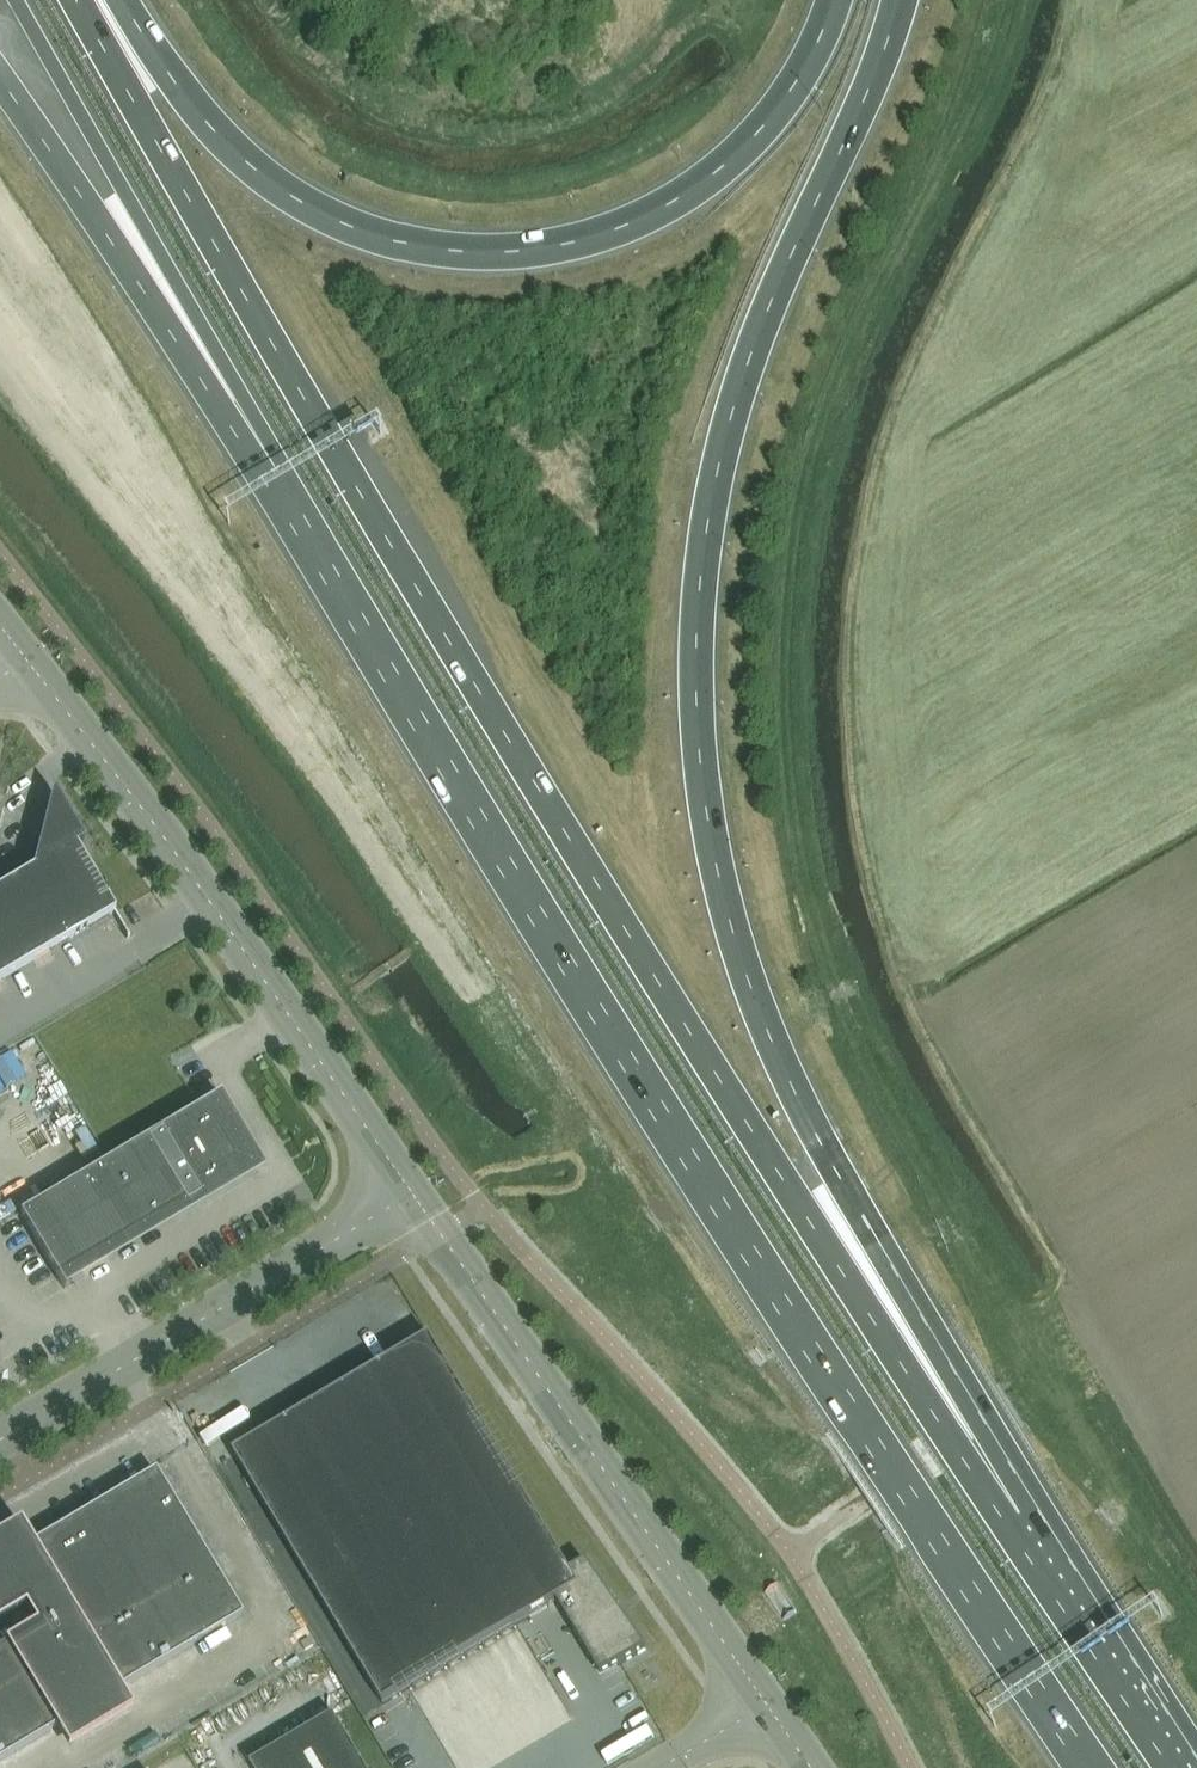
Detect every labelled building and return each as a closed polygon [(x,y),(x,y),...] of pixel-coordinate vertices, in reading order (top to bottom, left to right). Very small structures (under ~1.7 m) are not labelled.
[(0,889),(0,982),(114,914),(128,937),(126,938),(127,939),(130,938),(76,848),(76,847),(84,842),(53,791),(32,870),(0,889)] [(68,1288),(64,1281),(255,1167),(240,1143),(228,1150),(220,1137),(238,1127),(236,1124),(237,1123),(221,1096),(20,1215),(65,1290),(68,1288)] [(430,1338),(234,1455),(381,1702),(384,1706),(557,1603),(601,1678),(622,1666),(647,1651),(586,1564),(570,1573),(430,1338)] [(55,1728),(68,1749),(133,1710),(120,1689),(242,1616),(155,1471),(33,1544),(20,1522),(0,1534),(0,1623),(28,1607),(41,1628),(0,1651),(0,1761),(55,1728)] [(251,1765),(253,1767),(365,1767),(334,1716),(251,1765)]
